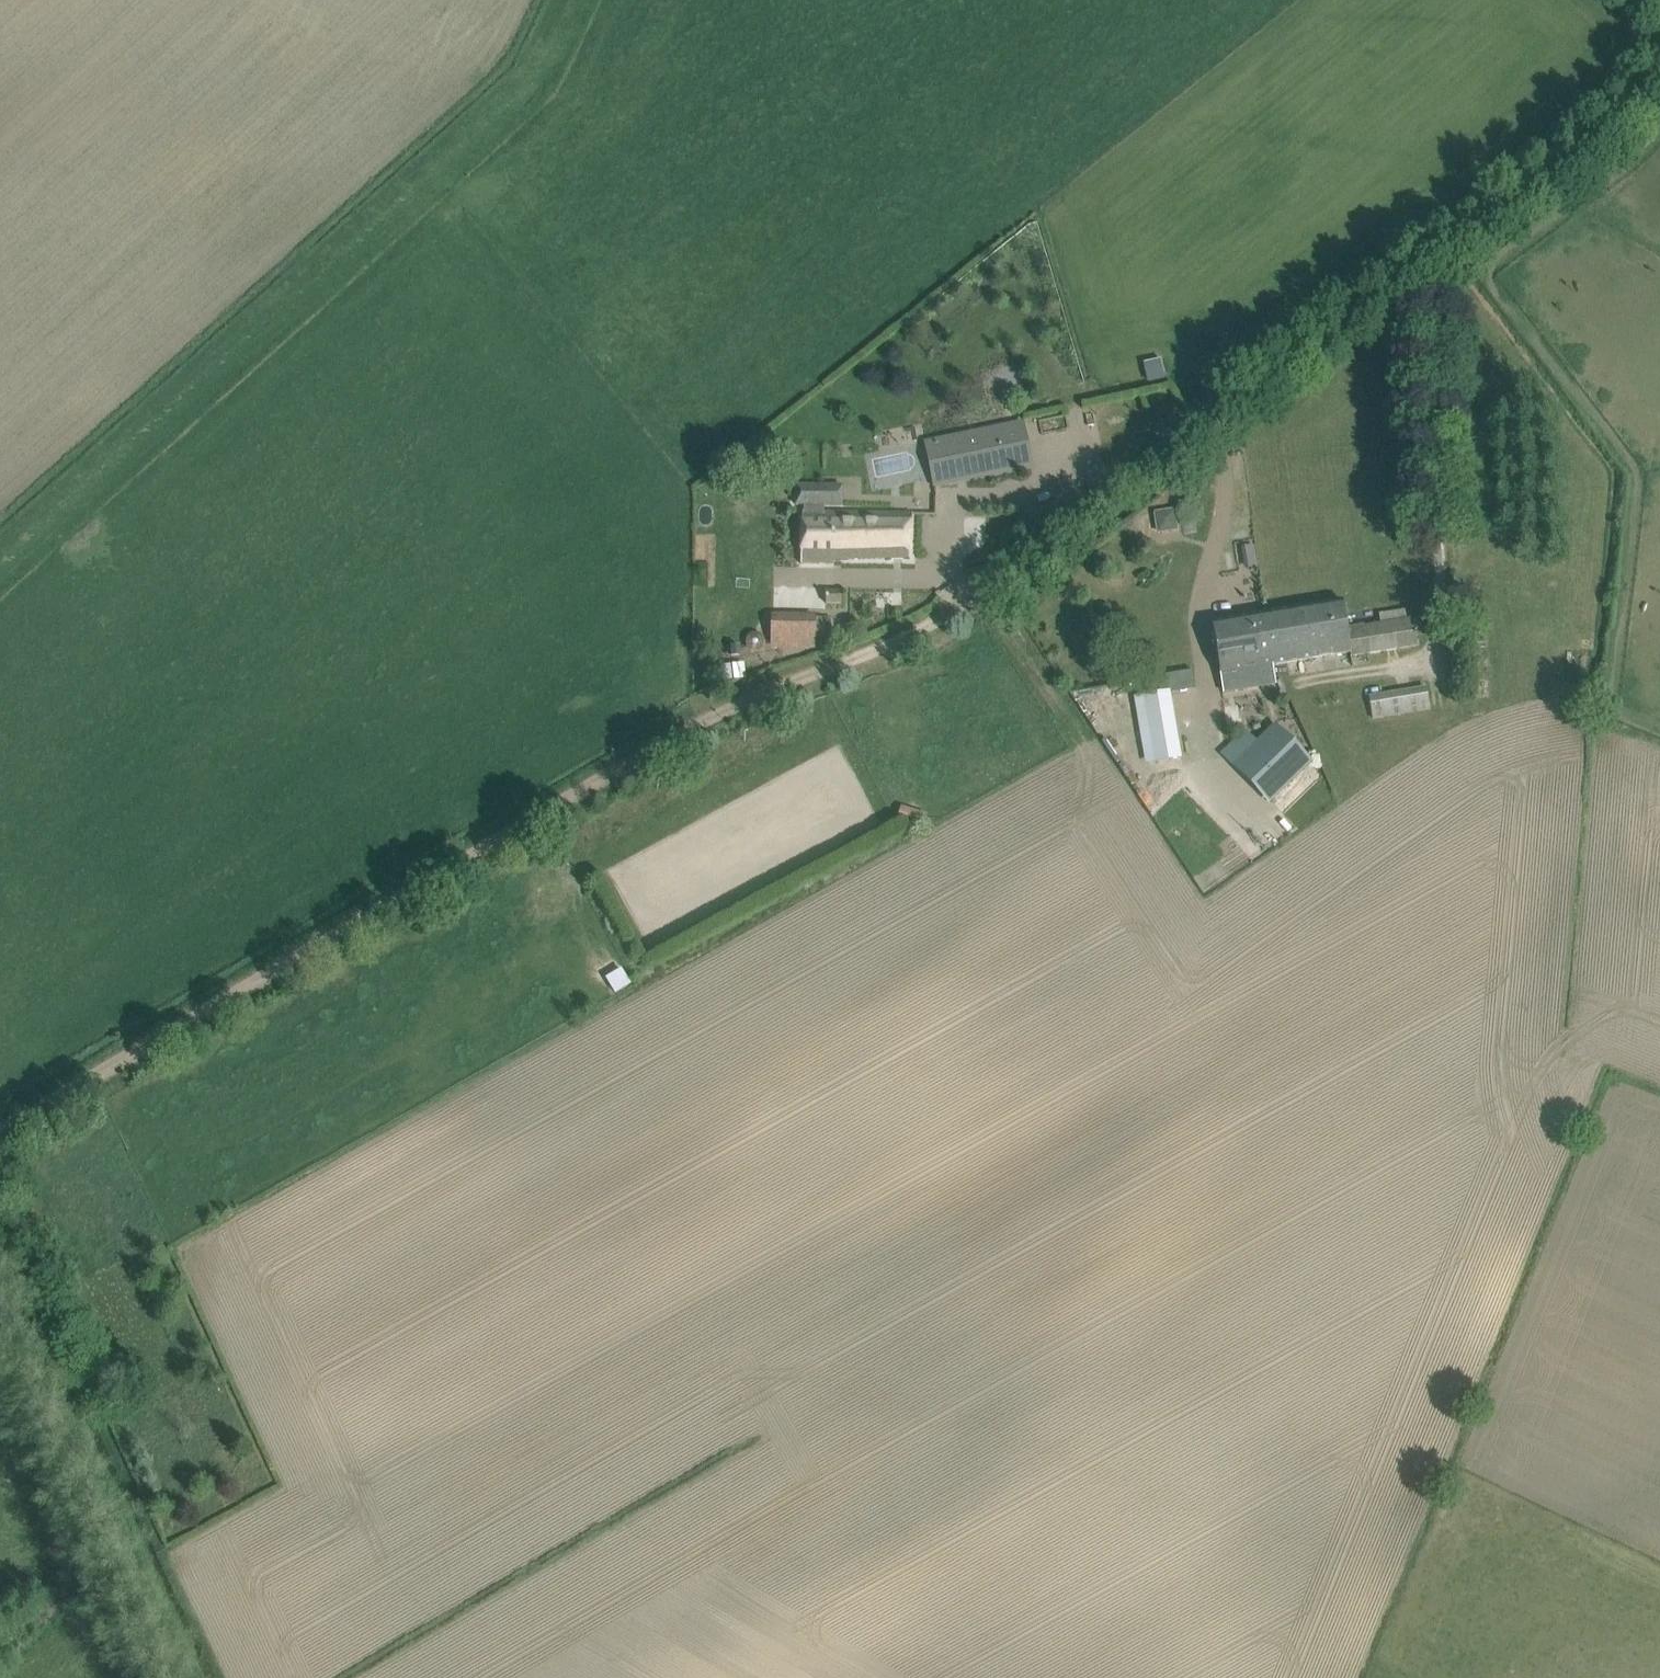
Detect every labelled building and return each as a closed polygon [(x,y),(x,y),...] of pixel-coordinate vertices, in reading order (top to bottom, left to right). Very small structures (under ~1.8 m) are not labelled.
[(1149,381),(1170,378),(1167,357),(1146,361),(1149,381)] [(1024,424),(927,444),(935,483),(1032,464),(1024,424)] [(910,558),(913,513),(824,512),(825,486),(796,485),(796,505),(804,505),(804,512),(802,512),(801,542),(801,564),(834,564),(834,561),(910,558)] [(844,591),(826,591),(826,603),(844,603),(844,591)] [(1380,614),(1381,624),(1347,629),(1343,601),(1267,613),(1275,665),(1351,653),(1352,657),(1418,647),(1416,640),(1413,619),(1407,619),(1406,609),(1380,614)] [(776,648),(823,646),(822,612),(775,614),(776,648)] [(1276,669),(1275,665),(1267,613),(1212,622),(1221,674),(1257,668),(1258,677),(1277,675),(1276,669)] [(746,677),(746,676),(745,662),(721,664),(722,679),(746,677)] [(1181,757),(1170,692),(1172,692),(1169,678),(1150,681),(1152,692),(1133,695),(1145,763),(1155,761),(1181,757)] [(1427,685),(1369,695),(1373,719),(1431,710),(1427,685)] [(1285,812),(1324,775),(1277,725),(1254,747),(1242,734),(1226,749),(1285,812)]
